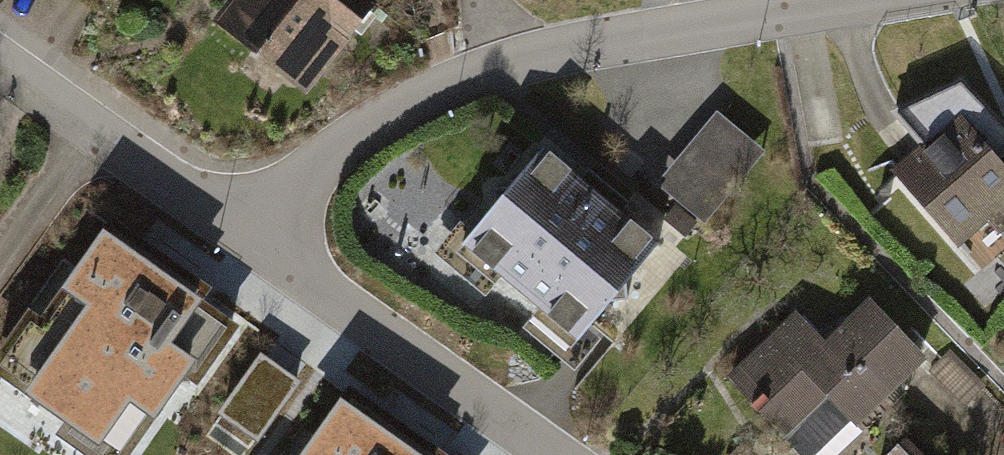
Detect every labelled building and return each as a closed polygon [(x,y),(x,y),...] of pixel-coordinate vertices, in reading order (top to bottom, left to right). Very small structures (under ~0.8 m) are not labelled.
[(213,26),(306,93),(374,0),(231,0),(213,26)] [(764,149),(716,110),(657,180),(704,220),(764,149)] [(916,168),(976,260),(1003,242),(1003,147),(987,121),(916,168)] [(681,252),(534,145),(463,242),(609,350),(681,252)] [(113,214),(0,372),(0,390),(45,422),(36,434),(66,454),(162,454),(260,318),(113,214)] [(789,312),(727,381),(800,447),(851,391),(878,415),(927,361),(864,304),(826,345),(789,312)] [(267,352),(219,420),(261,450),(309,381),(267,352)] [(349,382),(290,454),(458,454),(349,382)] [(893,454),(912,454),(903,446),(893,454)]
